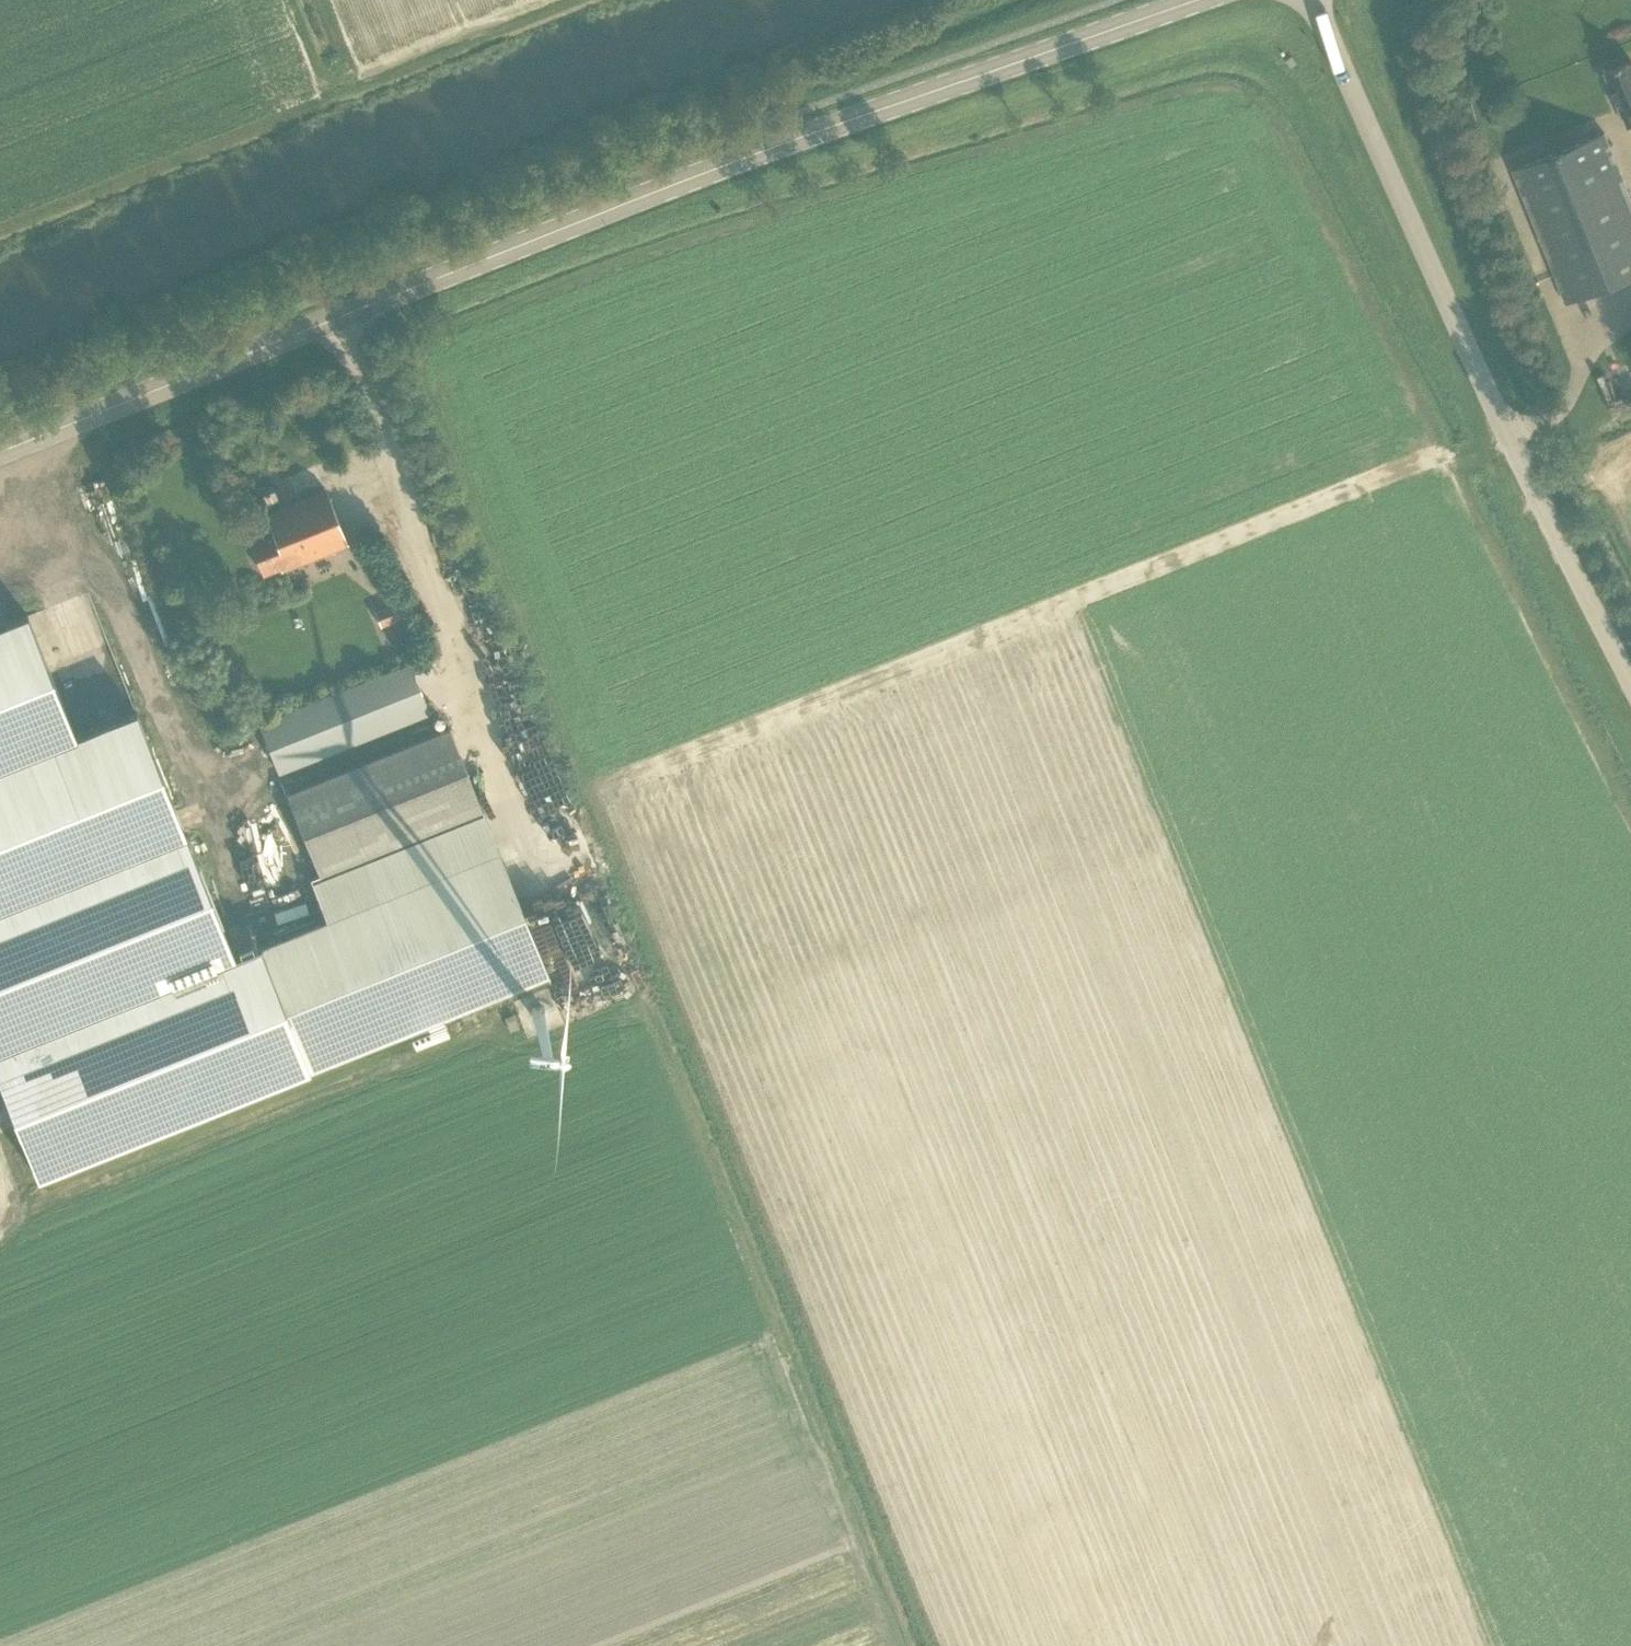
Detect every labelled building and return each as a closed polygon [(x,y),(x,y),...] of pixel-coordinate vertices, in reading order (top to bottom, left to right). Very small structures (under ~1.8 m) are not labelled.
[(1606,69),(1624,116),(1625,116),(1629,128),(1630,127),(1630,59),(1606,69)] [(1567,303),(1630,278),(1630,193),(1607,133),(1513,169),(1567,303)] [(250,539),(264,574),(281,567),(283,571),(350,545),(329,489),(267,513),(274,531),(250,539)] [(256,951),(252,939),(226,949),(129,707),(74,728),(22,598),(0,606),(0,1082),(39,1178),(99,1154),(306,1072),(256,951)] [(381,626),(405,617),(399,603),(376,611),(381,626)] [(437,675),(430,655),(259,722),(280,774),(428,714),(416,683),(437,675)] [(483,810),(454,740),(450,729),(299,789),(294,777),(285,781),(290,793),(322,874),(311,878),(328,922),(256,951),(306,1072),(411,1029),(419,1047),(452,1033),(445,1016),(550,973),(501,851),(483,810)] [(532,1013),(531,1014),(532,1014),(532,1015),(532,1016),(532,1017),(533,1017),(533,1018),(533,1019),(534,1019),(534,1020),(535,1020),(536,1021),(537,1021),(538,1021),(539,1021),(540,1021),(541,1021),(542,1021),(543,1021),(543,1020),(544,1020),(545,1019),(546,1018),(546,1017),(547,1017),(547,1016),(547,1015),(547,1014),(547,1013),(547,1012),(547,1011),(547,1010),(546,1010),(546,1009),(545,1008),(544,1007),(543,1007),(543,1006),(542,1006),(541,1006),(540,1006),(539,1006),(538,1006),(537,1006),(536,1006),(535,1007),(534,1007),(534,1008),(533,1008),(533,1009),(533,1010),(532,1010),(532,1011),(532,1012),(532,1013)]
